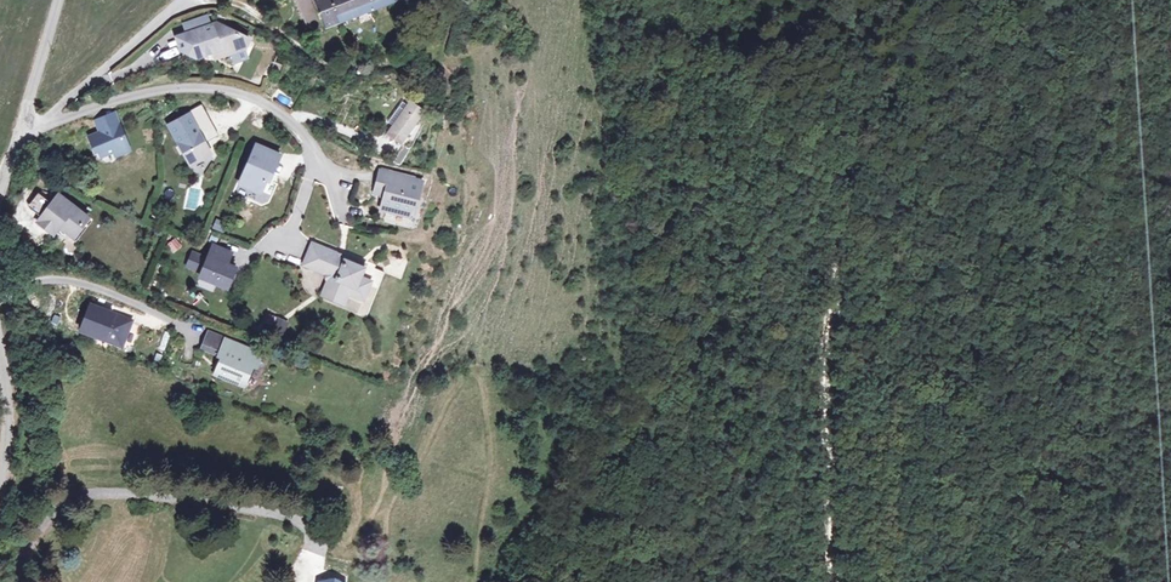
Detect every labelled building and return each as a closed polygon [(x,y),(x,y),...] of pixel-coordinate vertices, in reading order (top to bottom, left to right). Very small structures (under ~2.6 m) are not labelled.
[(305,22),(324,20),(378,0),(298,0),(305,22)] [(215,23),(178,35),(182,48),(198,56),(213,51),(220,49),(227,54),(245,49),(249,41),(240,33),(224,25),(216,27),(215,23)] [(220,49),(213,51),(215,58),(227,54),(220,49)] [(278,91),(274,97),(286,105),(290,99),(278,91)] [(387,136),(401,145),(423,111),(409,102),(406,107),(401,103),(387,124),(392,128),(387,136)] [(102,129),(123,124),(119,115),(100,119),(102,129)] [(173,126),(177,135),(193,127),(188,118),(173,126)] [(131,148),(123,124),(102,129),(89,134),(92,149),(96,149),(97,153),(108,151),(115,154),(131,148)] [(177,135),(174,137),(188,166),(210,155),(195,126),(193,127),(177,135)] [(256,144),(238,182),(259,192),(265,180),(269,172),(271,173),(280,155),(256,144)] [(410,215),(413,204),(417,194),(422,195),(427,180),(384,168),(376,188),(386,192),(389,190),(390,186),(393,187),(391,191),(386,195),(383,205),(410,215)] [(355,182),(349,203),(361,206),(367,186),(355,182)] [(38,213),(48,200),(38,192),(28,206),(38,213)] [(417,194),(413,204),(419,206),(422,195),(417,194)] [(90,218),(60,195),(39,222),(55,234),(61,226),(75,237),(90,218)] [(372,195),(371,206),(379,207),(381,196),(372,195)] [(222,232),(225,222),(216,219),(212,228),(222,232)] [(166,244),(172,253),(182,246),(175,237),(166,244)] [(331,279),(325,297),(365,313),(382,271),(340,254),(339,258),(333,255),(335,252),(309,242),(299,265),(307,268),(309,263),(326,270),(331,279)] [(189,263),(204,270),(202,274),(228,286),(237,267),(229,263),(234,252),(216,244),(211,255),(209,258),(195,251),(189,263)] [(319,294),(325,297),(331,279),(326,270),(309,263),(307,268),(319,273),(324,281),(319,294)] [(107,307),(88,300),(78,325),(116,340),(120,338),(127,319),(126,315),(107,307)] [(260,348),(207,326),(200,343),(220,351),(213,368),(242,380),(251,360),(255,361),(260,348)]
